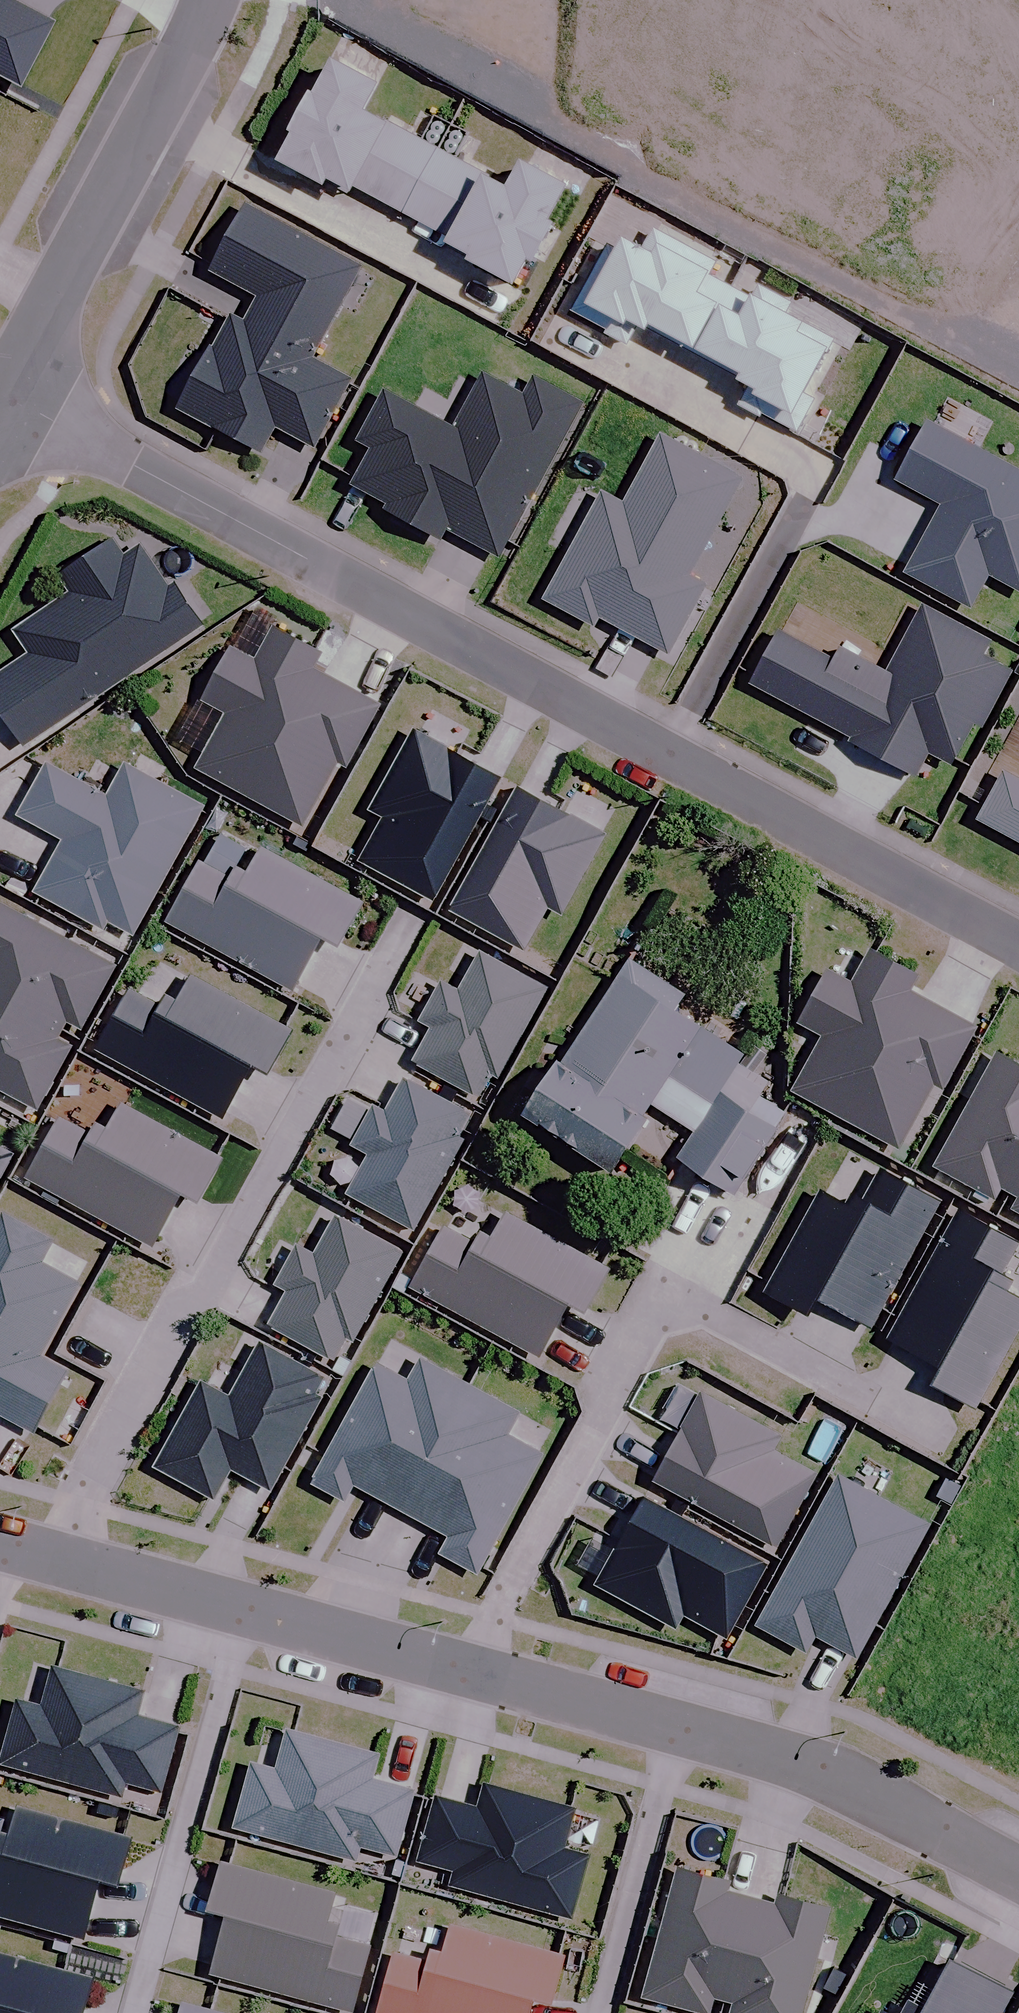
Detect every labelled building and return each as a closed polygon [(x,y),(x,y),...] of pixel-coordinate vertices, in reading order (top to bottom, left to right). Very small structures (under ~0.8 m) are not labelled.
[(18,87),(53,21),(13,0),(0,0),(0,78),(18,87)] [(374,93),(331,69),(312,104),(309,103),(288,141),(291,143),(276,169),(321,194),(325,188),(350,201),(354,193),(401,218),(436,155),(362,115),(374,93)] [(467,269),(512,293),(526,268),(532,271),(551,235),(546,232),(565,196),(520,171),(508,193),(436,155),(401,218),(449,244),(445,252),(469,266),(467,269)] [(244,325),(313,362),(362,273),(244,209),(209,273),(258,300),(244,325)] [(694,359),(731,291),(707,278),(713,267),(652,234),(638,260),(611,245),(572,316),(628,346),(634,335),(643,339),(646,334),(694,359)] [(741,404),(797,434),(813,404),(805,399),(834,347),(783,319),(790,307),(758,290),(751,302),(731,291),(694,359),(740,384),(736,390),(746,395),(741,404)] [(313,362),(231,318),(212,353),(210,352),(177,412),(261,457),(275,430),(313,451),(350,382),(313,362)] [(375,453),(355,489),(387,506),(383,514),(438,543),(445,531),(498,559),(581,406),(534,381),(523,402),(481,380),(453,433),(385,396),(359,444),(375,453)] [(925,422),(893,480),(940,505),(903,572),(967,607),(985,573),(1018,591),(1018,473),(925,422)] [(603,498),(546,604),(592,629),(597,619),(668,658),(704,590),(688,581),(741,484),(662,441),(624,510),(603,498)] [(20,743),(198,624),(171,583),(163,588),(135,547),(120,557),(108,539),(55,575),(67,593),(12,630),(27,653),(0,671),(0,714),(20,743)] [(976,726),(1006,671),(977,655),(984,642),(919,608),(883,674),(837,649),(830,662),(775,633),(748,683),(848,737),(846,741),(911,776),(925,751),(947,763),(969,723),(976,726)] [(251,660),(228,648),(200,698),(223,711),(191,769),(242,796),(301,687),(310,671),(319,653),(270,627),(251,660)] [(301,687),(242,796),(299,827),(335,760),(343,764),(375,706),(310,671),(301,687)] [(496,778),(409,731),(367,809),(381,817),(357,861),(429,900),(496,778)] [(102,798),(41,766),(14,815),(61,840),(32,892),(98,927),(102,920),(129,934),(198,806),(120,764),(102,798)] [(973,820),(1018,845),(1018,784),(998,773),(973,820)] [(600,835),(514,788),(446,912),(520,952),(545,907),(557,914),(600,835)] [(194,863),(163,921),(288,988),(316,936),(334,946),(357,903),(255,848),(241,874),(230,869),(225,879),(194,863)] [(0,906),(0,997),(59,1029),(64,1019),(78,1026),(111,965),(0,906)] [(822,1035),(792,1090),(895,1147),(930,1084),(938,1088),(972,1027),(906,991),(913,977),(868,952),(849,986),(823,971),(796,1021),(822,1035)] [(544,989),(478,953),(456,992),(438,983),(417,1021),(429,1027),(410,1063),(475,1097),(489,1071),(497,1075),(544,989)] [(626,959),(521,1120),(602,1173),(647,1104),(695,1030),(669,1013),(681,995),(626,959)] [(125,992),(94,1050),(219,1117),(247,1065),(265,1075),(288,1033),(186,977),(172,1003),(161,998),(155,1008),(125,992)] [(0,997),(0,1091),(33,1109),(66,1047),(53,1040),(59,1029),(0,997)] [(738,1058),(695,1030),(647,1104),(691,1133),(674,1158),(731,1195),(784,1113),(756,1095),(765,1082),(735,1062),(738,1058)] [(1018,1170),(1018,1068),(994,1054),(932,1167),(991,1199),(997,1189),(1006,1193),(1018,1170)] [(453,1136),(465,1115),(401,1080),(382,1114),(370,1108),(349,1146),(366,1155),(345,1194),(411,1229),(459,1139),(453,1136)] [(55,1119),(23,1178),(148,1245),(177,1193),(195,1203),(218,1160),(115,1105),(101,1131),(91,1125),(85,1136),(55,1119)] [(0,1149),(0,1169),(8,1154),(0,1149)] [(867,1328),(937,1202),(878,1170),(860,1202),(848,1196),(843,1204),(818,1190),(762,1291),(804,1314),(813,1298),(867,1328)] [(1006,1193),(1016,1199),(1009,1210),(1018,1216),(1018,1170),(1006,1193)] [(955,1212),(885,1339),(941,1369),(931,1386),(972,1408),(1018,1322),(1018,1301),(1001,1292),(1007,1281),(996,1275),(1013,1244),(955,1212)] [(0,1214),(0,1416),(29,1431),(62,1372),(34,1357),(74,1283),(37,1263),(49,1240),(0,1214)] [(440,1228),(407,1287),(534,1356),(562,1305),(581,1315),(604,1271),(501,1215),(488,1239),(476,1233),(470,1244),(440,1228)] [(285,1291),(267,1325),(330,1359),(342,1338),(349,1341),(398,1252),(333,1217),(312,1256),(294,1246),(273,1284),(285,1291)] [(197,1383),(151,1468),(209,1499),(226,1468),(267,1490),(317,1399),(310,1395),(319,1379),(256,1345),(227,1399),(197,1383)] [(397,1509),(465,1386),(417,1360),(405,1383),(373,1366),(309,1484),(339,1500),(348,1483),(397,1509)] [(514,1413),(465,1386),(397,1509),(447,1536),(437,1553),(473,1573),(538,1456),(502,1436),(514,1413)] [(775,1437),(697,1395),(649,1481),(771,1547),(811,1475),(767,1452),(775,1437)] [(835,1478),(754,1627),(801,1652),(811,1634),(852,1656),(924,1527),(835,1478)] [(764,1565),(641,1498),(593,1585),(672,1628),(679,1614),(724,1639),(764,1565)] [(0,1744),(0,1767),(116,1799),(122,1781),(156,1791),(173,1729),(131,1718),(138,1693),(50,1669),(39,1710),(12,1703),(0,1744)] [(374,1756),(284,1731),(272,1771),(249,1765),(232,1826),(352,1859),(356,1845),(392,1855),(409,1792),(367,1781),(374,1756)] [(474,1809),(433,1797),(414,1863),(450,1873),(447,1884),(567,1918),(584,1858),(559,1851),(570,1811),(481,1786),(474,1809)] [(76,1940),(93,1880),(114,1886),(127,1841),(12,1808),(4,1837),(0,1835),(0,1919),(76,1940)] [(219,1865),(205,1914),(222,1919),(206,1974),(346,2012),(347,2012),(365,1949),(331,1939),(335,1925),(321,1921),(329,1896),(219,1865)] [(676,1868),(639,1999),(690,2012),(705,2012),(709,1999),(720,2002),(749,1899),(723,1892),(726,1882),(676,1868)] [(749,1899),(720,2002),(731,2005),(728,2012),(802,2012),(830,1911),(774,1896),(772,1905),(749,1899)] [(374,2012),(524,2012),(528,2002),(548,2007),(561,1958),(447,1926),(440,1954),(427,1950),(422,1965),(390,1956),(374,2012)] [(0,1956),(0,2012),(78,2012),(87,1979),(0,1956)] [(1010,1993),(949,1960),(922,2010),(906,2001),(899,2012),(999,2012),(1010,1993)]
